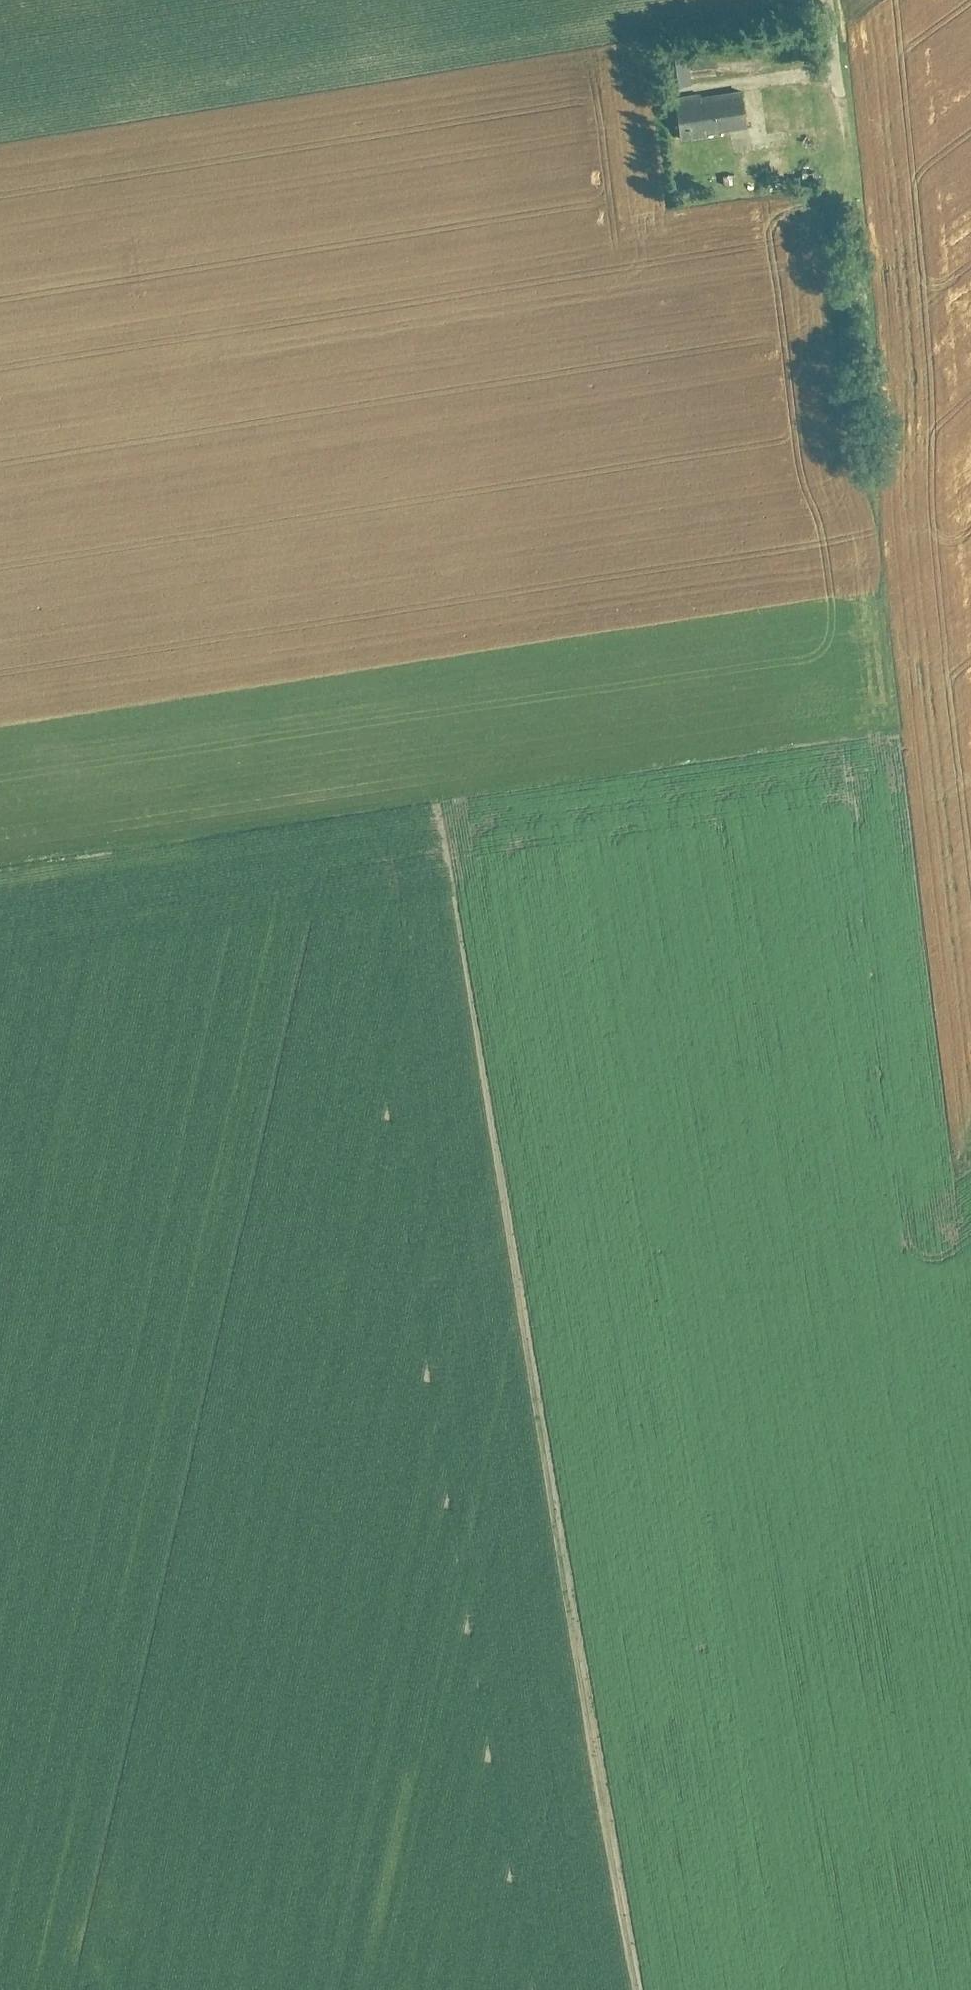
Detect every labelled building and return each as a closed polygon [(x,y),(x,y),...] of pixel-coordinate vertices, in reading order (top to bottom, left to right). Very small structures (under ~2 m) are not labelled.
[(676,92),(680,136),(748,130),(744,87),(676,92)]
